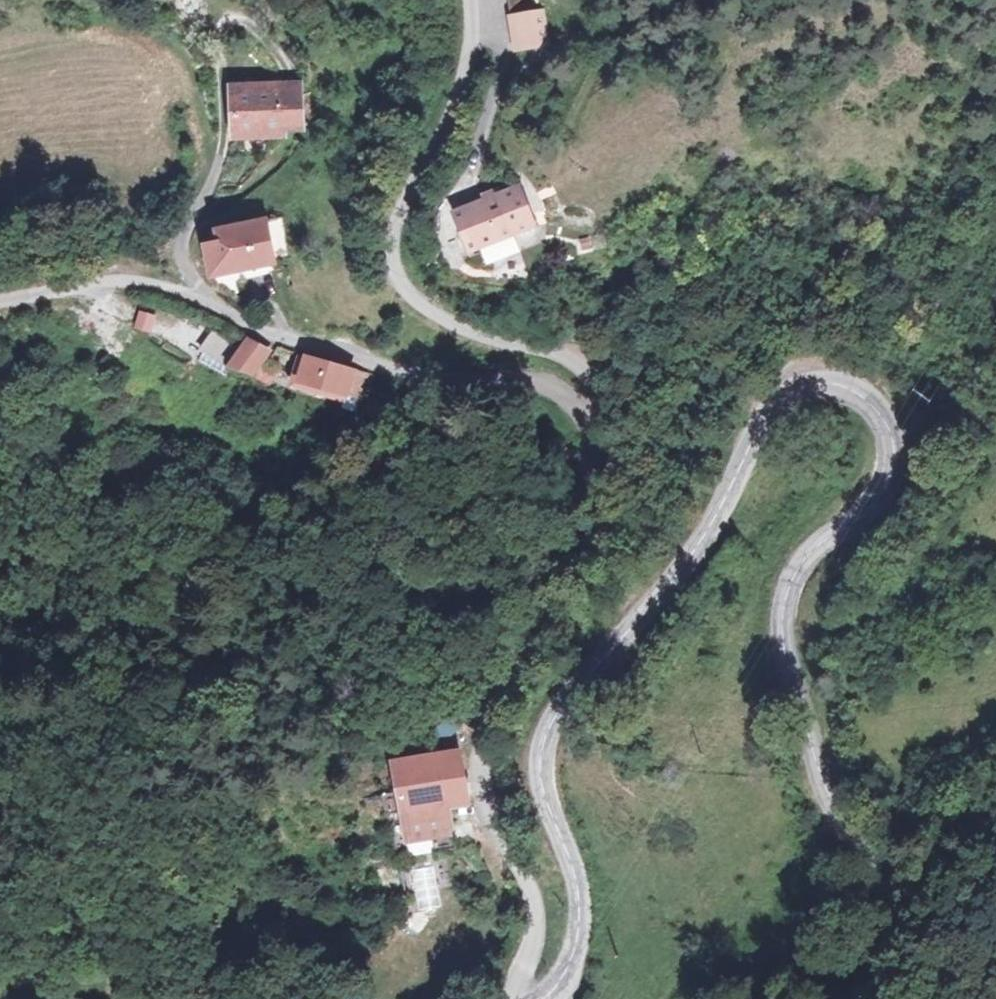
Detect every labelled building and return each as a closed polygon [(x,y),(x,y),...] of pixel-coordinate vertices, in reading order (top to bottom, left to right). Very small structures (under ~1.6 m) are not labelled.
[(535,3),(507,6),(510,34),(538,31),(535,3)] [(269,119),(323,111),(322,70),(279,72),(268,75),(267,95),(269,119)] [(448,213),(437,217),(450,252),(460,249),(458,241),(515,224),(501,182),(446,201),(448,213)] [(448,213),(446,201),(434,204),(437,217),(448,213)] [(272,262),(266,220),(229,226),(237,270),(272,262)] [(193,280),(237,270),(229,226),(201,232),(202,246),(186,249),(193,280)] [(260,351),(236,338),(219,369),(243,382),(260,351)] [(335,370),(284,359),(279,388),(330,397),(335,370)] [(335,370),(330,397),(351,400),(356,375),(335,370)] [(453,736),(468,783),(487,778),(473,730),(453,736)] [(453,736),(405,751),(413,779),(419,797),(426,820),(457,812),(475,807),(474,805),(468,783),(453,736)] [(419,797),(413,779),(399,783),(404,801),(419,797)] [(475,807),(457,812),(462,827),(479,822),(475,807)]
